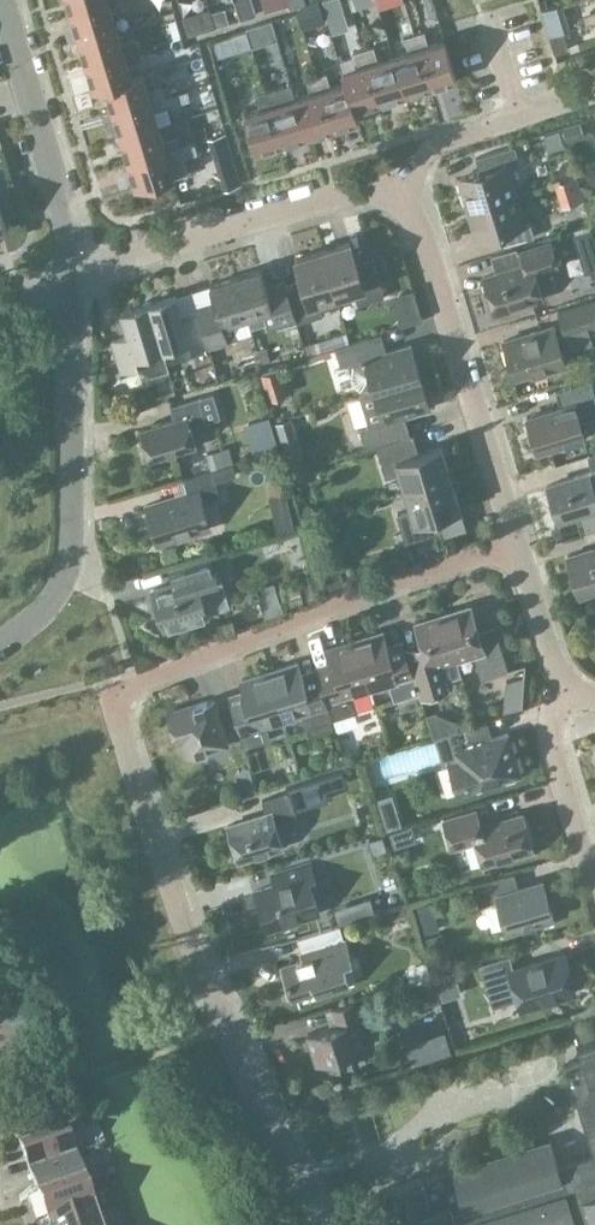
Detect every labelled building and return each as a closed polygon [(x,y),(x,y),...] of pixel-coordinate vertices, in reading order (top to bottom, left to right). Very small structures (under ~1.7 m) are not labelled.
[(70,13),(114,0),(66,0),(70,13)] [(116,27),(111,11),(126,6),(124,0),(114,0),(70,13),(77,38),(116,27)] [(240,18),(256,14),(252,0),(234,0),(240,18)] [(275,8),(290,4),(291,4),(290,0),(273,0),(275,8)] [(302,5),(307,19),(325,14),(321,0),(320,0),(302,5)] [(328,16),(345,11),(342,0),(323,0),(328,16)] [(352,10),(364,6),(363,0),(349,0),(352,10)] [(390,0),(376,0),(377,2),(379,9),(392,5),(390,0)] [(225,8),(214,11),(218,25),(229,22),(225,8)] [(116,27),(77,38),(85,64),(138,48),(135,38),(121,42),(116,27)] [(246,28),(227,34),(232,48),(250,42),(246,28)] [(414,34),(430,87),(456,79),(445,40),(428,45),(424,31),(414,34)] [(562,31),(549,35),(555,52),(568,48),(562,31)] [(217,56),(231,51),(225,34),(212,39),(217,56)] [(405,94),(430,87),(414,34),(404,37),(409,51),(393,56),(405,94)] [(405,94),(393,56),(378,60),(373,46),(363,49),(380,102),(405,94)] [(104,87),(131,77),(127,62),(141,58),(138,48),(85,64),(93,90),(104,87)] [(355,110),(380,102),(363,49),(354,52),(358,66),(342,71),(345,82),(346,82),(355,110)] [(346,82),(345,82),(330,87),(326,72),(316,75),(332,129),(358,121),(355,110),(346,82)] [(112,111),(165,95),(162,85),(148,90),(143,74),(131,77),(104,87),(112,111)] [(307,136),(332,129),(316,75),(306,78),(310,93),(295,97),(307,136)] [(281,144),(307,136),(295,97),(291,83),(265,90),(281,144)] [(188,88),(165,95),(168,105),(191,98),(188,88)] [(255,152),(281,144),(265,90),(256,94),(260,108),(244,113),(255,152)] [(119,137),(158,125),(154,109),(168,105),(165,95),(112,111),(119,137)] [(580,123),(563,128),(567,142),(584,136),(580,123)] [(127,162),(180,146),(177,136),(163,140),(158,125),(119,137),(127,162)] [(222,190),(241,184),(225,132),(206,138),(222,190)] [(180,146),(127,162),(135,188),(183,174),(178,157),(194,153),(191,142),(180,146)] [(468,208),(515,193),(506,165),(520,160),(515,145),(476,157),(480,171),(459,178),(468,208)] [(561,163),(557,170),(560,177),(573,173),(569,160),(561,163)] [(559,205),(581,198),(574,175),(552,182),(559,205)] [(515,193),(468,208),(477,238),(499,231),(503,245),(535,236),(530,220),(524,222),(515,193)] [(575,232),(579,249),(594,244),(594,240),(591,227),(575,232)] [(323,249),(336,295),(354,290),(358,304),(384,296),(375,263),(358,268),(350,241),(323,249)] [(494,311),(542,297),(535,273),(558,266),(551,241),(521,250),(525,264),(484,277),(494,311)] [(319,301),(336,295),(323,249),(295,257),(303,284),(287,289),(288,291),(296,320),(297,322),(323,314),(319,301)] [(296,320),(288,291),(269,296),(261,268),(235,276),(251,327),(266,322),(268,328),(296,320)] [(232,321),(248,317),(235,276),(210,284),(218,312),(200,317),(209,345),(209,346),(237,338),(232,321)] [(209,345),(200,317),(199,312),(183,317),(176,294),(148,303),(162,349),(188,341),(191,350),(209,345)] [(594,325),(594,299),(559,310),(566,334),(594,325)] [(152,374),(168,369),(148,303),(121,311),(128,334),(112,339),(121,371),(139,366),(152,374)] [(420,312),(401,318),(404,325),(422,319),(420,312)] [(534,374),(566,364),(554,325),(504,341),(514,374),(532,369),(534,374)] [(334,336),(314,342),(316,351),(337,345),(334,336)] [(374,389),(420,375),(411,343),(375,354),(370,336),(335,346),(341,366),(352,362),(353,366),(352,369),(351,373),(351,375),(352,378),(353,381),(355,385),(358,388),(360,390),(361,393),(374,389)] [(314,341),(304,344),(307,354),(316,351),(314,342),(314,341)] [(279,368),(262,373),(270,398),(287,393),(279,368)] [(420,375),(374,389),(359,394),(369,425),(360,428),(366,448),(400,437),(395,418),(430,408),(420,375)] [(585,435),(576,404),(594,398),(594,393),(591,379),(556,390),(561,407),(527,417),(537,450),(585,435)] [(150,460),(196,446),(190,425),(206,420),(199,397),(170,406),(175,419),(141,429),(150,460)] [(270,416),(245,423),(255,456),(280,448),(270,416)] [(291,418),(275,422),(280,438),(295,433),(291,418)] [(405,490),(451,477),(442,445),(419,452),(413,433),(376,445),(386,477),(400,473),(405,490)] [(229,446),(206,453),(211,469),(212,469),(234,462),(229,446)] [(212,469),(216,481),(238,474),(235,462),(234,462),(212,469)] [(158,543),(210,527),(202,501),(220,495),(216,481),(212,469),(211,469),(183,477),(188,492),(146,505),(158,543)] [(589,472),(548,485),(559,520),(582,513),(587,529),(594,526),(594,492),(589,472)] [(451,477),(405,490),(411,509),(397,513),(405,541),(442,530),(438,515),(461,508),(451,477)] [(307,503),(302,511),(313,518),(318,510),(307,503)] [(594,591),(594,547),(568,555),(580,595),(594,591)] [(164,629),(208,616),(206,607),(224,601),(210,555),(180,564),(184,579),(152,589),(164,629)] [(340,572),(327,577),(331,588),(344,583),(340,572)] [(317,578),(304,582),(309,596),(321,593),(317,578)] [(288,604),(304,599),(298,582),(283,587),(288,604)] [(443,613),(457,659),(474,654),(481,678),(508,669),(497,633),(481,638),(471,604),(443,613)] [(441,664),(457,659),(443,613),(415,621),(422,643),(405,648),(409,660),(419,692),(418,693),(420,699),(449,690),(445,679),(441,664)] [(403,640),(388,644),(383,631),(356,640),(370,686),(388,680),(394,700),(418,693),(419,692),(409,660),(405,648),(403,640)] [(374,699),(370,686),(356,640),(328,648),(332,661),(316,666),(332,719),(359,711),(356,705),(374,699)] [(315,668),(300,672),(297,661),(270,670),(284,716),(301,711),(306,727),(332,719),(316,666),(315,666),(315,668)] [(284,716),(270,670),(241,679),(243,688),(228,693),(245,747),(271,739),(266,722),(284,716)] [(226,743),(213,699),(167,713),(172,730),(175,734),(180,734),(182,734),(188,755),(226,743)] [(450,733),(434,737),(442,762),(449,760),(459,793),(481,786),(521,773),(508,732),(470,744),(465,728),(450,733)] [(353,750),(343,753),(346,762),(356,760),(353,750)] [(248,766),(235,770),(238,782),(252,778),(248,766)] [(317,774),(302,779),(306,794),(322,789),(317,774)] [(239,859),(282,846),(276,824),(298,817),(290,791),(262,799),(266,813),(228,825),(239,859)] [(481,825),(476,809),(444,818),(452,847),(476,840),(483,864),(534,849),(523,812),(481,825)] [(398,813),(384,818),(387,829),(401,824),(398,813)] [(412,825),(390,832),(395,846),(417,839),(412,825)] [(383,835),(369,839),(373,852),(387,848),(383,835)] [(268,926),(319,911),(310,884),(316,882),(310,863),(275,874),(277,883),(257,890),(268,926)] [(510,891),(505,874),(473,884),(479,905),(498,900),(507,930),(554,916),(543,881),(510,891)] [(396,879),(381,880),(382,899),(397,898),(396,879)] [(372,896),(357,901),(362,918),(377,913),(372,896)] [(432,901),(417,906),(421,917),(435,913),(432,901)] [(403,905),(391,909),(394,918),(405,915),(403,905)] [(326,992),(349,984),(342,962),(351,960),(340,924),(298,937),(304,958),(283,964),(288,982),(286,984),(291,1000),(300,997),(298,990),(315,985),(319,991),(326,992)] [(438,933),(425,937),(429,950),(442,946),(438,933)] [(577,991),(565,952),(514,967),(510,954),(480,963),(493,1006),(517,998),(520,1008),(577,991)] [(415,964),(409,975),(412,982),(432,975),(427,960),(415,964)] [(455,973),(437,980),(443,998),(461,992),(455,973)] [(432,977),(418,981),(425,1004),(440,999),(432,977)] [(356,1050),(364,1047),(359,1029),(370,1026),(361,999),(332,1008),(337,1024),(307,1033),(316,1062),(331,1057),(336,1072),(360,1064),(356,1050)] [(452,1166),(379,1188),(390,1224),(409,1219),(411,1224),(594,1224),(594,1028),(575,1034),(583,1058),(564,1064),(592,1154),(557,1165),(548,1137),(452,1166)] [(433,1057),(452,1051),(446,1030),(426,1036),(433,1057)] [(31,1176),(79,1160),(67,1127),(20,1144),(31,1176)] [(42,1208),(90,1192),(79,1160),(31,1176),(42,1208)] [(101,1223),(90,1192),(42,1208),(48,1224),(96,1224),(101,1223)]
